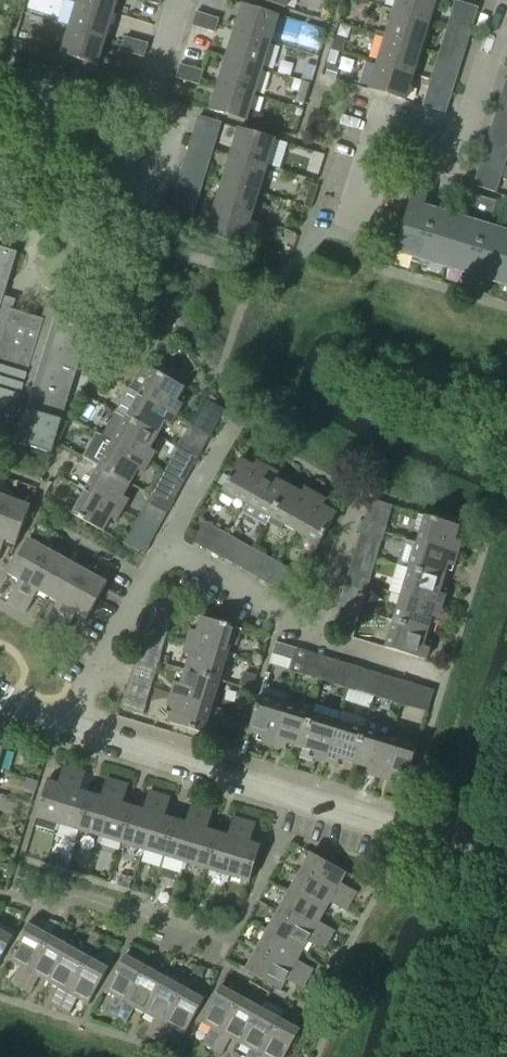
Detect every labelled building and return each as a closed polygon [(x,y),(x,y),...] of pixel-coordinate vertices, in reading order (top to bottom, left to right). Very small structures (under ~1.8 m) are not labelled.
[(120,0),(80,0),(79,2),(116,13),(120,0)] [(439,0),(398,0),(395,11),(432,22),(439,0)] [(108,39),(116,13),(79,2),(71,28),(108,39)] [(272,42),(280,16),(244,4),(239,20),(234,18),(232,25),(237,27),(236,31),(272,42)] [(424,48),(432,22),(395,11),(387,37),(424,48)] [(204,29),(208,15),(197,12),(193,26),(204,29)] [(215,32),(220,19),(208,15),(204,29),(215,32)] [(457,37),(462,23),(450,19),(446,34),(457,37)] [(469,41),(470,36),(473,26),(462,23),(457,37),(469,41)] [(100,67),(108,39),(71,28),(63,56),(100,67)] [(264,68),(272,42),(236,31),(228,57),(264,68)] [(133,54),(137,40),(126,37),(122,50),(133,54)] [(417,74),(424,48),(387,37),(379,63),(417,74)] [(145,57),(149,44),(137,40),(133,54),(145,57)] [(331,50),(327,63),(333,64),(336,65),(340,52),(331,50)] [(256,94),(264,68),(228,57),(220,83),(256,94)] [(408,101),(417,74),(379,63),(371,90),(408,101)] [(188,81),(193,68),(181,64),(177,78),(188,81)] [(200,85),(204,71),(193,68),(188,81),(200,85)] [(441,89),(445,76),(434,72),(430,86),(441,89)] [(452,93),(453,91),(457,79),(445,76),(441,89),(452,93)] [(302,82),(296,102),(304,104),(310,84),(302,82)] [(248,121),(256,94),(220,83),(212,110),(248,121)] [(501,99),(497,113),(506,116),(506,101),(501,99)] [(269,166),(277,139),(241,128),(233,155),(269,166)] [(201,153),(205,138),(194,135),(189,149),(201,153)] [(212,156),(216,142),(205,138),(201,153),(212,156)] [(492,169),(496,155),(485,151),(481,165),(492,169)] [(261,192),(269,166),(233,155),(225,181),(261,192)] [(506,161),(506,158),(496,155),(492,169),(503,172),(506,161)] [(253,219),(261,192),(225,181),(217,208),(253,219)] [(185,205),(189,191),(178,188),(173,202),(185,205)] [(424,213),(429,194),(416,190),(397,252),(506,285),(506,238),(424,213)] [(196,209),(200,195),(189,191),(185,205),(196,209)] [(491,219),(497,201),(472,194),(467,211),(491,219)] [(245,246),(253,219),(217,208),(209,235),(245,246)] [(52,454),(93,323),(73,317),(60,313),(58,312),(55,323),(2,307),(18,252),(0,247),(0,438),(52,454)] [(173,413),(186,388),(154,370),(141,395),(173,413)] [(129,389),(116,412),(128,418),(160,436),(173,413),(141,395),(129,389)] [(222,419),(226,413),(227,411),(207,399),(202,408),(222,419)] [(103,436),(115,442),(147,460),(160,436),(128,418),(116,412),(103,436)] [(134,483),(147,460),(115,442),(102,466),(134,483)] [(188,460),(194,447),(184,442),(177,454),(188,460)] [(197,465),(204,453),(194,447),(188,460),(197,465)] [(251,505),(268,473),(243,459),(225,491),(247,503),(251,505)] [(120,507),(134,483),(102,466),(88,490),(120,507)] [(275,518),(292,487),(268,473),(251,505),(247,503),(242,512),(266,525),(271,516),(275,518)] [(298,531),(316,500),(292,487),(275,518),(298,531)] [(107,532),(120,507),(88,490),(75,515),(107,532)] [(160,508),(167,495),(157,490),(150,502),(160,508)] [(11,499),(0,495),(0,527),(11,499)] [(170,513),(177,501),(167,495),(160,508),(170,513)] [(33,507),(11,499),(0,527),(0,558),(7,541),(18,545),(33,507)] [(322,544),(339,513),(316,500),(298,531),(322,544)] [(454,553),(462,527),(427,517),(419,542),(454,553)] [(375,537),(379,523),(367,519),(363,533),(375,537)] [(385,540),(389,526),(379,523),(375,537),(385,540)] [(233,550),(239,539),(227,532),(220,543),(233,550)] [(148,555),(153,547),(132,535),(127,544),(148,555)] [(23,581),(42,546),(30,540),(11,575),(21,580),(23,581)] [(446,579),(454,553),(419,542),(411,569),(446,579)] [(227,560),(233,550),(220,543),(215,553),(227,560)] [(21,609),(53,552),(42,546),(23,581),(21,580),(8,602),(21,609)] [(45,593),(64,558),(53,552),(21,609),(27,613),(40,591),(45,593)] [(56,599),(75,564),(64,558),(45,593),(56,599)] [(281,576),(287,566),(274,559),(269,569),(281,576)] [(54,628),(86,570),(75,564),(56,599),(59,602),(47,624),(54,628)] [(275,587),(281,576),(269,569),(263,580),(275,587)] [(439,605),(446,579),(411,569),(404,595),(439,605)] [(66,634),(78,612),(77,612),(97,577),(86,570),(54,628),(66,634)] [(359,590),(363,575),(351,572),(346,586),(359,590)] [(369,593),(373,579),(363,575),(359,590),(369,593)] [(89,618),(109,583),(97,577),(77,612),(78,612),(89,618)] [(431,631),(439,605),(404,595),(396,621),(431,631)] [(176,620),(178,611),(155,604),(153,613),(176,620)] [(230,656),(239,629),(204,618),(196,645),(230,656)] [(423,659),(431,631),(396,621),(388,649),(423,659)] [(355,639),(356,639),(358,629),(336,622),(333,632),(355,639)] [(222,682),(230,656),(196,645),(188,672),(222,682)] [(149,667),(154,653),(142,649),(137,663),(149,667)] [(308,664),(311,653),(298,649),(295,659),(308,664)] [(160,670),(165,656),(154,653),(149,667),(160,670)] [(304,675),(308,664),(295,659),(291,671),(304,675)] [(361,680),(365,669),(351,665),(348,676),(361,680)] [(215,707),(222,682),(188,672),(180,697),(215,707)] [(245,673),(241,685),(254,689),(258,677),(245,673)] [(358,691),(361,680),(348,676),(344,687),(358,691)] [(413,696),(417,684),(403,680),(400,691),(413,696)] [(278,741),(289,706),(285,705),(289,693),(266,686),(262,698),(251,733),(278,741)] [(410,707),(413,696),(400,691),(396,703),(410,707)] [(206,735),(215,707),(180,697),(172,724),(206,735)] [(146,716),(149,708),(126,700),(123,709),(146,716)] [(305,749),(315,714),(289,706),(278,741),(305,749)] [(331,757),(342,722),(315,714),(305,749),(331,757)] [(357,765),(368,730),(342,722),(331,757),(357,765)] [(383,773),(394,738),(368,730),(357,765),(383,773)] [(410,780),(420,746),(394,738),(383,773),(410,780)] [(61,824),(78,768),(67,765),(62,783),(50,780),(39,817),(61,824)] [(82,830),(93,793),(83,790),(88,771),(78,768),(61,824),(82,830)] [(103,837),(120,780),(110,777),(104,796),(93,793),(82,830),(103,837)] [(35,792),(38,782),(28,778),(25,788),(35,792)] [(124,843),(135,806),(125,802),(131,784),(120,780),(103,837),(124,843)] [(145,849),(162,793),(152,789),(146,809),(135,806),(124,843),(145,849)] [(166,856),(178,818),(168,815),(174,796),(162,793),(145,849),(166,856)] [(188,862),(205,805),(194,802),(189,822),(178,818),(166,856),(188,862)] [(209,869),(220,831),(210,828),(215,809),(205,805),(188,862),(209,869)] [(230,875),(247,818),(236,815),(230,834),(220,831),(209,869),(230,875)] [(252,882),(263,844),(252,841),(258,822),(247,818),(230,875),(252,882)] [(353,901),(358,891),(343,882),(348,872),(313,852),(302,872),(353,901)] [(52,854),(50,862),(62,866),(65,858),(52,854)] [(347,910),(353,901),(302,872),(291,892),(327,911),(332,902),(347,910)] [(121,874),(118,884),(130,888),(133,877),(121,874)] [(331,939),(336,931),(321,922),(327,911),(291,892),(280,911),(331,939)] [(325,949),(331,939),(280,911),(270,930),(305,950),(310,941),(325,949)] [(52,932),(58,921),(51,919),(45,928),(52,932)] [(23,987),(52,935),(32,924),(12,959),(23,965),(14,981),(23,987)] [(14,938),(0,930),(0,963),(14,938)] [(309,978),(315,969),(299,960),(305,950),(270,930),(259,949),(309,978)] [(51,981),(71,946),(52,935),(23,987),(32,992),(42,976),(51,981)] [(61,1007),(89,957),(71,946),(51,981),(61,986),(52,1002),(61,1007)] [(304,988),(309,978),(259,949),(247,969),(282,989),(288,979),(304,988)] [(119,1017),(147,966),(128,956),(108,991),(119,996),(110,1012),(119,1017)] [(91,1003),(111,969),(89,957),(61,1007),(71,1013),(80,997),(91,1003)] [(147,1012),(166,977),(147,966),(119,1017),(129,1022),(138,1006),(147,1012)] [(148,1034),(157,1038),(185,988),(166,977),(147,1012),(157,1018),(148,1034)] [(215,1048),(243,997),(224,986),(204,1022),(214,1028),(205,1043),(215,1048)] [(157,1038),(167,1044),(176,1028),(187,1034),(206,1000),(185,988),(157,1038)] [(242,1043),(261,1008),(243,997),(215,1048),(224,1054),(233,1038),(242,1043)] [(266,1000),(261,1008),(242,1043),(252,1048),(247,1056),(260,1056),(281,1019),(280,1018),(284,1010),(266,1000)] [(302,1030),(281,1019),(260,1056),(287,1056),(302,1030)]
